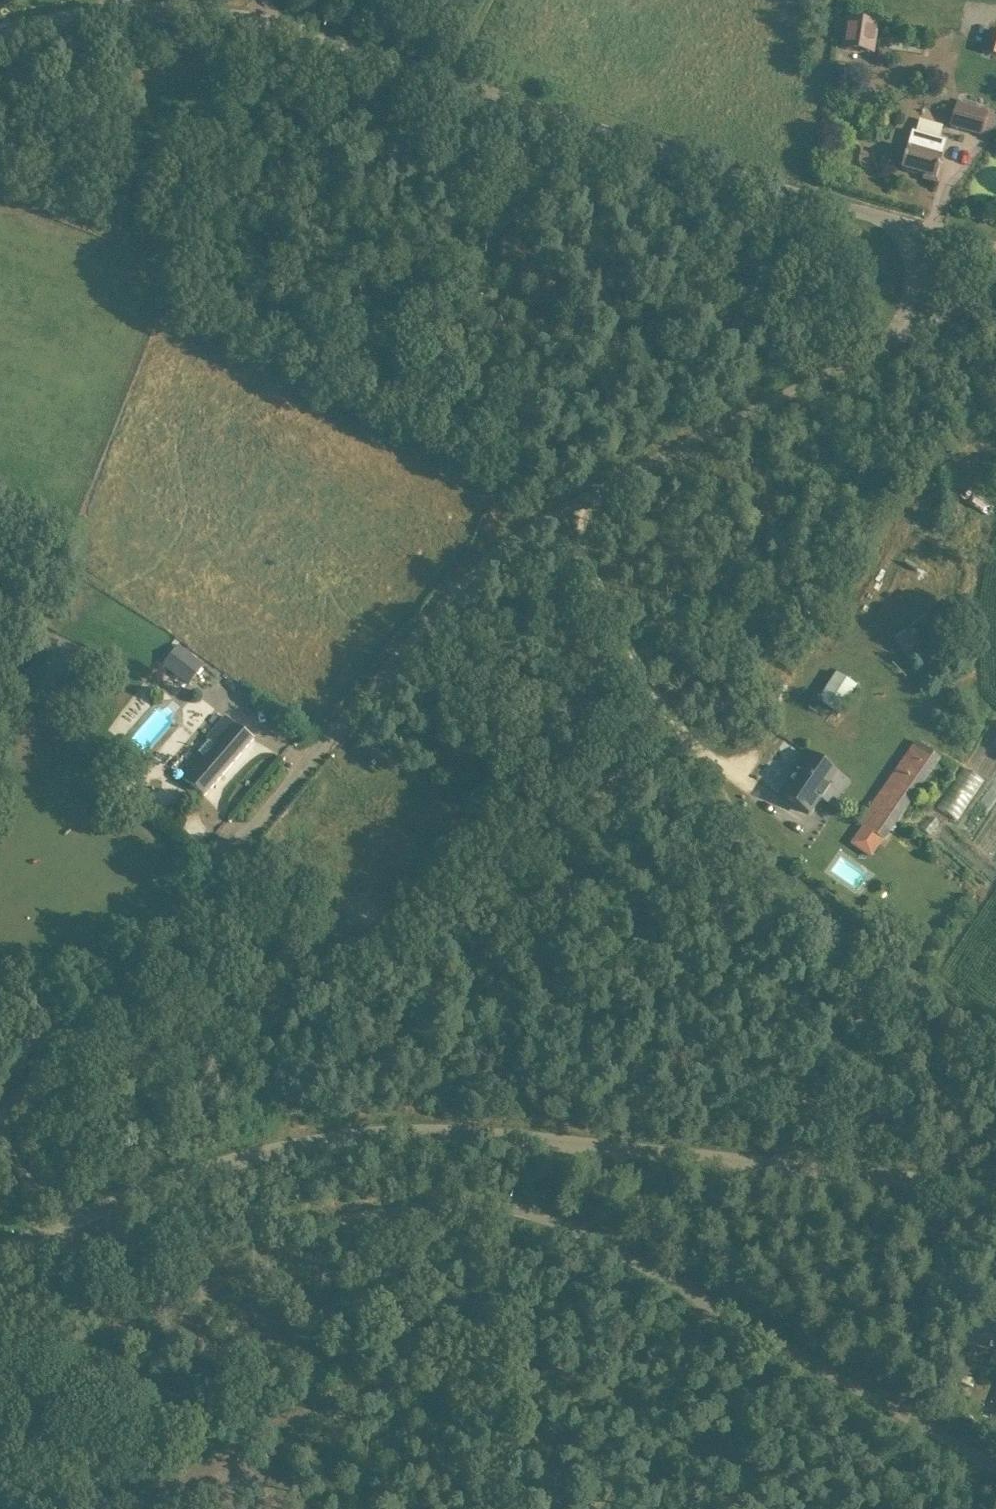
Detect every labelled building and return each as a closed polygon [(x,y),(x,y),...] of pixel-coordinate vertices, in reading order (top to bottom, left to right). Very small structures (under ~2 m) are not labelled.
[(874,29),(851,25),(847,49),(870,53),(874,29)] [(990,29),(983,53),(995,56),(995,31),(990,29)] [(980,135),(986,112),(957,104),(950,127),(980,135)] [(912,132),(907,150),(901,169),(936,179),(939,169),(942,160),(947,142),(912,132)] [(925,652),(910,629),(897,638),(913,661),(925,652)] [(178,647),(165,665),(189,683),(202,665),(178,647)] [(835,672),(818,698),(841,712),(858,686),(835,672)] [(254,738),(239,725),(226,714),(206,738),(209,740),(200,752),(203,755),(184,778),(204,796),(254,738)] [(883,840),(895,824),(939,758),(916,742),(860,825),(883,840)] [(809,813),(815,805),(822,797),(832,803),(846,783),(806,753),(794,770),(799,774),(784,796),(809,813)] [(966,767),(940,805),(960,818),(985,779),(966,767)]
